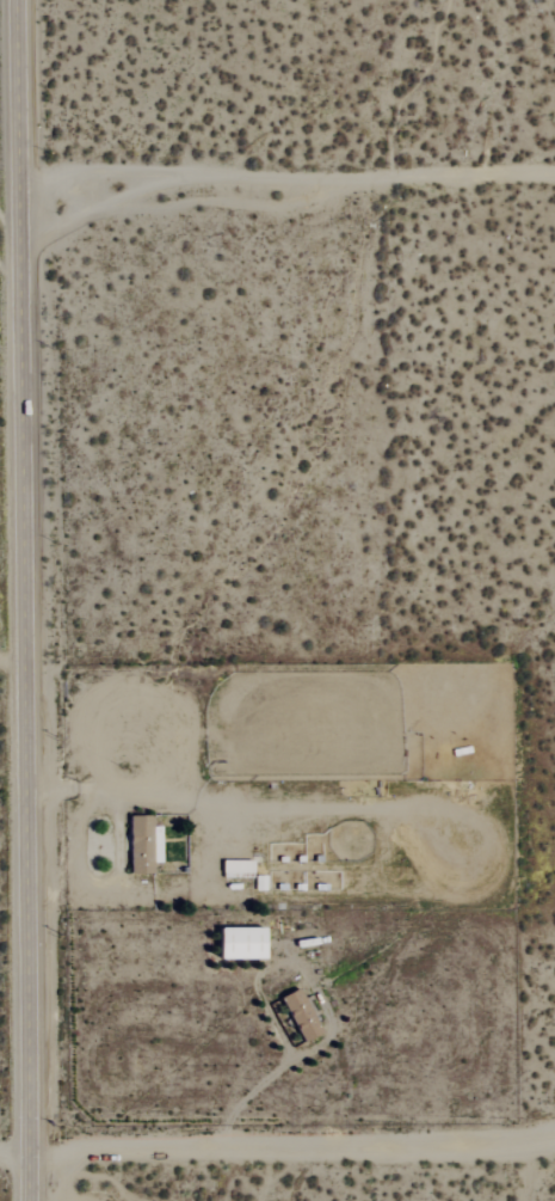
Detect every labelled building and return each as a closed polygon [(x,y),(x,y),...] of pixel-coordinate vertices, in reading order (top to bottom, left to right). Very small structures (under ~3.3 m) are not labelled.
[(151,874),(150,816),(127,816),(127,874),(151,874)] [(261,928),(216,928),(216,958),(261,958),(261,928)] [(278,997),(301,1042),(319,1032),(296,988),(278,997)]
